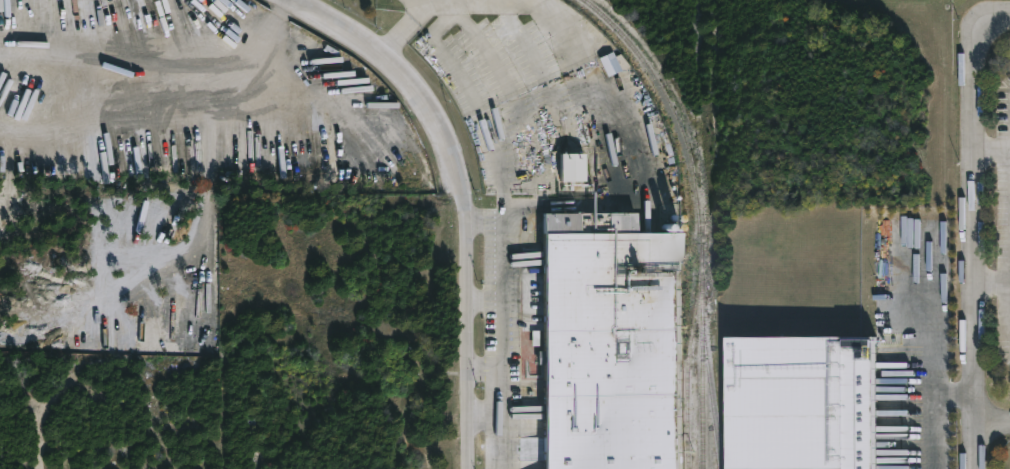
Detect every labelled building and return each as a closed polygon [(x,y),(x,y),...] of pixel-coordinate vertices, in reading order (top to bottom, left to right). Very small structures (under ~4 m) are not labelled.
[(671,231),(672,468),(536,468),(535,324),(530,324),(530,300),(535,300),(534,232),(537,232),(537,212),(629,211),(629,231),(671,231)] [(874,335),(875,468),(730,468),(730,466),(729,336),(844,335),(874,335)]
